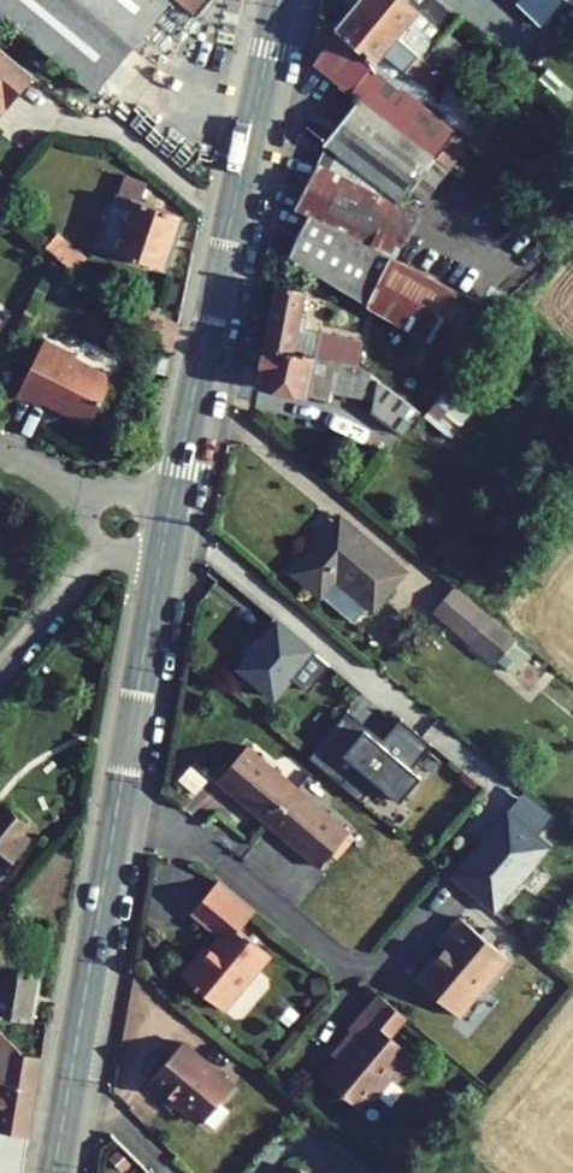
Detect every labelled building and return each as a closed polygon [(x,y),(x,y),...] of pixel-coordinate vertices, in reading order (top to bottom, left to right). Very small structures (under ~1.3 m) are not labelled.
[(94,93),(170,0),(0,0),(0,15),(94,93)] [(207,0),(176,0),(195,16),(207,0)] [(458,17),(439,0),(359,0),(356,4),(435,69),(446,56),(451,60),(462,45),(446,32),(458,17)] [(411,76),(429,91),(431,92),(443,76),(435,69),(356,4),(335,30),(313,64),(357,99),(435,158),(454,132),(419,103),(401,88),(411,76)] [(0,51),(0,107),(1,106),(5,110),(32,77),(0,51)] [(419,103),(429,91),(411,76),(401,88),(419,103)] [(325,145),(400,203),(409,191),(435,158),(357,99),(331,133),(323,144),(325,145)] [(449,169),(468,143),(454,132),(435,158),(447,167),(449,169)] [(400,203),(325,145),(293,209),(307,216),(392,259),(415,215),(397,206),(400,203)] [(409,191),(421,200),(447,167),(435,158),(409,191)] [(97,247),(163,269),(182,216),(140,201),(147,183),(124,175),(97,247)] [(480,346),(500,313),(392,259),(307,216),(287,257),(467,363),(480,346)] [(57,234),(44,248),(60,261),(73,272),(86,258),(57,234)] [(73,272),(60,261),(47,290),(66,298),(76,275),(73,272)] [(357,364),(361,343),(349,340),(350,338),(304,329),(307,316),(299,314),(304,292),(276,287),(264,347),(357,364)] [(75,360),(74,356),(43,341),(17,393),(40,404),(46,402),(89,424),(108,385),(105,375),(75,360)] [(264,347),(256,386),(328,399),(330,392),(374,399),(371,413),(402,435),(420,413),(357,364),(264,347)] [(448,437),(488,393),(462,371),(423,416),(448,437)] [(348,525),(340,518),(324,537),(332,544),(348,525)] [(404,572),(348,525),(332,544),(324,537),(293,574),(353,623),(368,606),(372,609),(404,572)] [(453,588),(433,612),(494,663),(496,661),(513,641),(453,588)] [(329,667),(277,623),(238,669),(273,698),(289,678),(307,693),(329,667)] [(514,675),(530,655),(513,641),(496,661),(514,675)] [(333,755),(357,725),(343,714),(319,743),(333,755)] [(420,778),(363,730),(342,756),(355,766),(339,785),(359,801),(375,782),(399,803),(420,778)] [(319,743),(307,758),(321,769),(333,755),(319,743)] [(246,746),(217,781),(268,824),(297,789),(246,746)] [(321,769),(326,774),(338,759),(333,755),(321,769)] [(194,794),(206,781),(190,766),(178,780),(194,794)] [(373,787),(363,800),(388,818),(398,805),(373,787)] [(268,824),(319,867),(348,833),(297,789),(268,824)] [(551,815),(523,791),(505,812),(507,814),(534,836),(551,815)] [(25,839),(17,832),(25,823),(5,807),(0,813),(0,870),(25,839)] [(507,814),(450,878),(492,913),(547,847),(534,836),(507,814)] [(204,954),(201,952),(181,975),(222,1009),(268,954),(238,929),(254,911),(217,880),(190,911),(219,936),(208,948),(204,954)] [(507,957),(459,916),(437,942),(443,948),(434,958),(432,957),(414,979),(458,1016),(507,957)] [(531,919),(522,931),(534,941),(544,929),(531,919)] [(38,974),(44,937),(0,924),(0,967),(38,974)] [(496,934),(509,946),(516,938),(503,927),(496,934)] [(38,974),(0,967),(0,1016),(31,1022),(39,974),(38,974)] [(311,977),(313,995),(326,993),(324,976),(311,977)] [(377,994),(347,1029),(349,1031),(355,1036),(336,1060),(321,1078),(361,1111),(391,1075),(396,1079),(414,1057),(389,1036),(405,1017),(377,994)] [(355,1036),(349,1031),(329,1054),(336,1060),(355,1036)] [(27,1136),(40,1056),(20,1053),(0,1033),(0,1132),(27,1136)] [(203,1120),(233,1085),(182,1042),(149,1080),(170,1098),(168,1100),(193,1121),(203,1120)] [(471,1082),(461,1095),(472,1103),(482,1090),(471,1082)] [(130,1163),(116,1149),(107,1157),(122,1172),(130,1163)]
